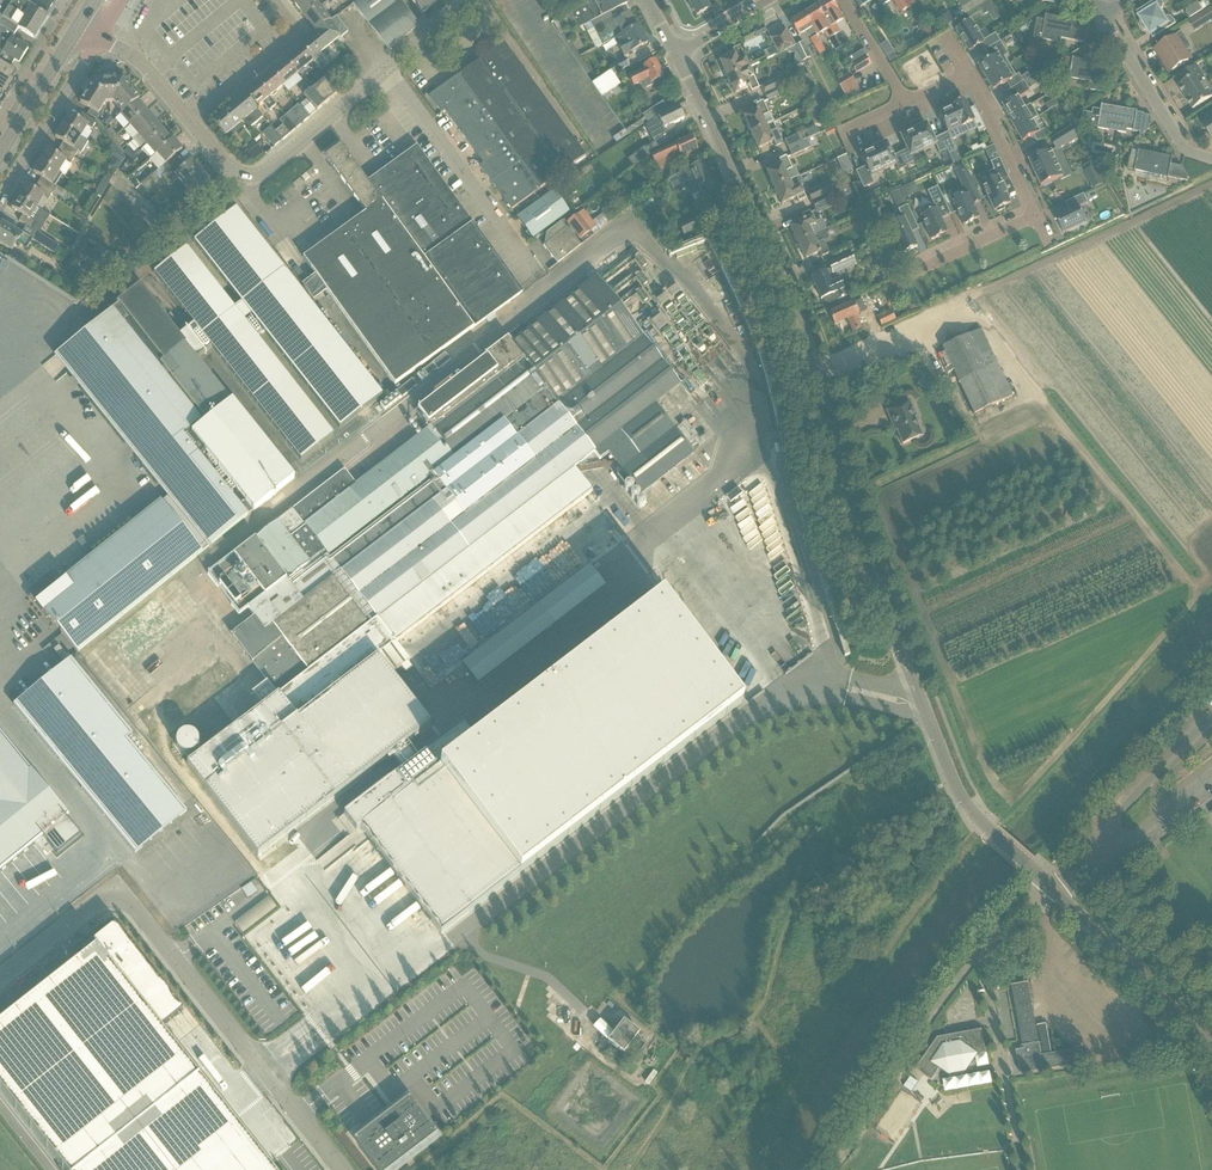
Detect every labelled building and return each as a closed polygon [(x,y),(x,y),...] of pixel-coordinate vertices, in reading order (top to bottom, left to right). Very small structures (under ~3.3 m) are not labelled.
[(15,34),(18,29),(34,39),(48,17),(38,11),(20,0),(0,0),(0,24),(15,34)] [(38,11),(48,17),(58,0),(20,0),(38,11)] [(320,7),(314,0),(299,0),(295,4),(305,18),(320,7)] [(399,0),(359,0),(352,5),(387,50),(419,26),(399,0)] [(415,4),(422,14),(432,6),(430,5),(436,0),(437,2),(438,2),(437,0),(411,0),(415,4)] [(528,16),(540,8),(548,0),(515,0),(528,16)] [(592,22),(620,7),(614,0),(573,0),(592,22)] [(688,0),(696,16),(710,9),(705,0),(688,0)] [(834,36),(839,33),(839,32),(835,25),(843,20),(838,13),(831,0),(827,0),(816,7),(824,21),(834,36)] [(875,0),(857,0),(855,1),(859,9),(875,0)] [(902,0),(892,0),(897,9),(905,4),(902,0)] [(982,4),(980,0),(954,0),(964,15),(982,4)] [(980,6),(981,8),(985,14),(995,8),(997,7),(993,0),(990,0),(980,6)] [(1149,33),(1153,39),(1176,24),(1172,17),(1168,16),(1161,20),(1156,12),(1163,9),(1164,4),(1161,0),(1156,0),(1136,12),(1140,18),(1140,20),(1140,22),(1141,25),(1141,26),(1141,27),(1142,28),(1145,31),(1146,32),(1147,32),(1148,32),(1149,33)] [(1203,11),(1211,5),(1209,0),(1205,0),(1199,4),(1198,2),(1192,6),(1187,9),(1186,13),(1190,19),(1203,11)] [(316,32),(330,21),(320,7),(305,18),(316,32)] [(620,7),(583,26),(595,48),(614,39),(614,38),(622,34),(637,27),(629,13),(625,16),(620,7)] [(803,15),(811,29),(814,33),(815,36),(816,36),(823,31),(828,39),(827,40),(834,52),(841,48),(833,36),(834,36),(824,21),(816,7),(803,15)] [(1201,14),(1208,24),(1211,21),(1211,8),(1211,7),(1201,14)] [(807,38),(814,33),(811,29),(803,15),(790,23),(799,37),(804,34),(806,36),(807,38)] [(950,15),(942,20),(947,26),(954,22),(950,15)] [(1081,22),(1070,19),(1046,15),(1045,20),(1037,18),(1034,38),(1042,39),(1042,40),(1060,43),(1061,40),(1073,42),(1085,44),(1088,25),(1081,23),(1081,22)] [(340,39),(348,32),(336,17),(330,21),(316,32),(318,35),(316,36),(319,39),(325,35),(332,43),(339,38),(340,39)] [(970,21),(956,30),(969,51),(980,45),(984,51),(985,51),(1000,42),(995,34),(983,41),(970,21)] [(10,69),(15,60),(19,63),(28,49),(12,39),(15,34),(0,24),(0,62),(10,69)] [(622,34),(614,38),(614,39),(617,45),(623,56),(637,49),(647,44),(638,26),(637,27),(622,34)] [(786,30),(770,39),(779,54),(794,45),(786,30)] [(917,36),(916,40),(919,45),(926,41),(921,33),(917,36)] [(1189,61),(1184,53),(1191,48),(1182,33),(1176,36),(1165,43),(1155,49),(1160,58),(1163,56),(1173,71),(1189,61)] [(560,34),(556,37),(559,41),(560,43),(564,40),(560,34)] [(319,54),(332,43),(325,35),(319,39),(316,36),(302,48),(313,61),(320,70),(328,64),(319,54)] [(816,36),(815,36),(810,40),(815,47),(820,44),(816,36)] [(556,37),(550,41),(553,45),(559,41),(556,37)] [(948,39),(927,51),(931,59),(952,47),(948,39)] [(564,40),(560,43),(561,45),(564,49),(568,46),(564,40)] [(559,41),(553,45),(556,49),(561,45),(560,43),(559,41)] [(886,42),(879,47),(889,63),(890,62),(891,61),(896,58),(886,42)] [(990,59),(978,66),(985,78),(1008,65),(1004,57),(1008,55),(1000,42),(985,51),(990,59)] [(585,156),(511,53),(504,43),(429,97),(441,113),(445,110),(483,164),(480,167),(511,210),(521,203),(585,156)] [(802,61),(810,58),(803,43),(795,46),(798,53),(802,61)] [(561,45),(556,49),(558,53),(564,49),(561,45)] [(568,46),(564,49),(567,53),(568,55),(572,52),(568,46)] [(727,78),(749,68),(747,63),(739,47),(732,50),(734,55),(720,62),(727,78)] [(297,74),(313,61),(302,48),(286,61),(297,74)] [(564,49),(558,53),(561,57),(567,53),(564,49)] [(572,52),(568,55),(570,57),(573,61),(576,58),(572,52)] [(567,53),(561,57),(564,61),(570,57),(568,55),(567,53)] [(570,57),(564,61),(567,65),(573,61),(570,57)] [(856,73),(870,65),(866,57),(851,65),(856,73)] [(1069,77),(1069,79),(1076,80),(1099,85),(1111,87),(1114,75),(1107,73),(1108,65),(1097,63),(1072,58),(1072,59),(1065,57),(1062,76),(1069,77)] [(576,58),(573,61),(575,64),(577,66),(581,64),(576,58)] [(931,58),(902,70),(907,83),(936,71),(931,58)] [(625,59),(609,68),(614,75),(629,66),(625,59)] [(653,85),(653,83),(664,77),(655,60),(643,66),(644,69),(629,76),(633,86),(643,81),(646,88),(653,85)] [(283,86),(297,74),(286,61),(272,73),(283,86)] [(573,61),(567,65),(569,69),(575,64),(573,61)] [(1,106),(11,90),(8,88),(13,80),(17,74),(17,73),(16,73),(14,71),(10,69),(0,62),(0,105),(1,106)] [(575,64),(569,69),(572,72),(578,68),(577,66),(575,64)] [(581,64),(577,66),(578,68),(581,72),(585,69),(581,64)] [(861,76),(876,68),(874,64),(859,72),(861,76)] [(1015,76),(1008,65),(985,78),(992,90),(1005,83),(1010,90),(1023,82),(1021,78),(1018,74),(1015,76)] [(1203,103),(1211,98),(1211,97),(1202,81),(1205,79),(1196,65),(1180,76),(1185,82),(1179,87),(1193,110),(1203,103)] [(578,68),(572,72),(575,76),(581,72),(578,68)] [(749,68),(727,78),(735,94),(749,87),(752,92),(759,89),(749,68)] [(1050,69),(1041,75),(1047,85),(1056,79),(1050,69)] [(620,85),(610,71),(593,84),(602,98),(620,85)] [(270,97),(283,86),(272,73),(258,84),(270,97)] [(847,101),(861,94),(849,74),(836,82),(847,101)] [(1028,74),(1021,78),(1023,82),(1024,82),(1030,78),(1028,74)] [(311,91),(323,106),(339,93),(327,78),(311,91)] [(764,94),(781,86),(784,84),(781,78),(761,87),(764,94)] [(106,102),(110,102),(110,81),(94,81),(81,104),(91,110),(99,114),(106,102)] [(137,101),(139,100),(122,81),(110,81),(110,102),(113,102),(123,113),(137,101)] [(1003,106),(1010,118),(1025,109),(1019,98),(1030,91),(1024,82),(1023,82),(1010,90),(1007,92),(1012,101),(1003,106)] [(276,105),(270,97),(258,84),(245,95),(256,109),(262,103),(269,111),(276,105)] [(779,95),(784,93),(781,86),(764,94),(768,101),(779,96),(779,95)] [(323,106),(311,91),(310,90),(304,96),(317,111),(323,106)] [(263,117),(256,109),(245,95),(229,108),(231,109),(241,123),(244,121),(250,128),(263,117)] [(129,125),(145,111),(137,101),(123,113),(120,115),(129,125)] [(743,117),(750,133),(772,123),(763,102),(755,105),(758,110),(743,117)] [(865,118),(873,115),(868,102),(861,104),(865,118)] [(985,130),(974,107),(968,110),(964,102),(951,108),(964,134),(976,129),(978,134),(985,130)] [(663,103),(643,117),(644,118),(648,124),(649,123),(663,114),(668,110),(663,103)] [(299,105),(292,111),(285,116),(296,129),(302,124),(309,118),(299,105)] [(1025,109),(1010,118),(1017,130),(1032,120),(1038,117),(1031,105),(1025,109)] [(1090,116),(1088,127),(1098,129),(1109,131),(1117,132),(1126,134),(1127,131),(1141,133),(1144,114),(1137,113),(1138,111),(1126,109),(1102,105),(1101,110),(1093,109),(1092,116),(1090,116)] [(648,124),(645,126),(653,143),(675,129),(673,124),(684,119),(678,107),(667,112),(663,114),(649,123),(648,124)] [(231,109),(229,108),(212,122),(225,137),(241,123),(231,109)] [(951,140),(964,134),(951,108),(938,113),(947,133),(940,136),(946,151),(947,152),(948,155),(956,151),(951,140)] [(91,110),(88,114),(97,120),(100,115),(99,114),(91,110)] [(137,136),(154,122),(145,111),(129,125),(137,136)] [(90,131),(91,128),(92,129),(96,122),(82,113),(81,114),(77,120),(69,114),(62,126),(81,137),(87,141),(92,132),(90,131)] [(1210,114),(1200,120),(1211,140),(1211,113),(1210,114)] [(283,125),(275,132),(282,141),(296,129),(285,116),(279,121),(283,125)] [(111,117),(104,123),(107,126),(114,120),(111,117)] [(1032,120),(1017,130),(1024,142),(1034,136),(1038,142),(1049,135),(1046,129),(1039,133),(1032,120)] [(163,131),(154,122),(137,136),(133,140),(142,150),(144,148),(146,146),(156,137),(163,131)] [(772,123),(750,133),(758,149),(773,142),(775,147),(782,144),(776,131),(772,123)] [(926,124),(913,130),(923,151),(935,146),(939,154),(941,153),(946,151),(940,136),(933,139),(926,124)] [(87,141),(81,137),(62,126),(55,137),(63,142),(60,149),(74,158),(78,151),(82,153),(89,142),(87,141)] [(262,134),(274,148),(282,141),(275,132),(271,127),(262,134)] [(110,128),(107,131),(113,139),(117,136),(110,128)] [(1071,129),(1051,140),(1057,150),(1077,138),(1078,138),(1072,128),(1071,129)] [(809,139),(810,138),(807,130),(800,133),(785,141),(788,149),(809,139)] [(911,157),(923,151),(913,130),(900,136),(906,150),(900,153),(905,165),(913,162),(911,157)] [(157,154),(171,141),(163,131),(156,137),(146,146),(144,148),(142,150),(150,159),(154,155),(155,156),(157,154)] [(119,146),(123,143),(117,136),(113,139),(119,146)] [(670,164),(667,158),(678,152),(681,158),(687,155),(698,150),(691,136),(680,141),(663,149),(650,155),(657,170),(670,164)] [(303,150),(307,155),(322,144),(319,139),(303,150)] [(807,141),(809,140),(809,139),(788,149),(792,156),(811,148),(807,141)] [(175,156),(182,150),(173,140),(171,141),(157,154),(165,164),(140,185),(145,191),(150,187),(179,162),(175,156)] [(886,143),(873,149),(883,171),(896,165),(899,171),(906,167),(905,165),(900,153),(893,156),(886,143)] [(366,213),(381,201),(368,182),(341,145),(325,156),(366,213)] [(426,260),(474,225),(417,146),(368,182),(381,201),(382,201),(425,261),(426,260)] [(644,147),(628,160),(633,167),(650,155),(645,149),(644,147)] [(115,158),(114,158),(115,159),(119,161),(122,163),(123,163),(122,162),(125,157),(117,148),(112,157),(115,158)] [(130,159),(134,156),(128,148),(124,151),(130,159)] [(72,165),(70,164),(74,158),(60,149),(56,155),(48,150),(41,161),(59,173),(62,175),(65,176),(72,165)] [(870,177),(883,171),(873,149),(860,155),(865,167),(855,172),(863,189),(873,184),(870,177)] [(246,151),(239,157),(242,161),(248,162),(253,162),(254,161),(248,153),(246,151)] [(953,165),(948,155),(947,152),(946,151),(941,153),(939,154),(945,168),(953,165)] [(1169,178),(1169,177),(1188,182),(1188,180),(1190,179),(1182,166),(1180,167),(1171,165),(1173,157),(1139,151),(1137,159),(1131,157),(1128,169),(1169,178)] [(1051,152),(1031,161),(1042,186),(1063,176),(1051,152)] [(1098,154),(1096,164),(1106,165),(1107,156),(1098,154)] [(126,162),(122,169),(124,171),(138,160),(134,156),(130,159),(126,162)] [(781,165),(766,172),(774,188),(789,181),(799,177),(795,168),(792,170),(786,157),(779,160),(781,165)] [(115,159),(113,164),(113,168),(118,170),(122,163),(119,161),(115,159)] [(992,180),(983,185),(994,210),(996,210),(997,212),(1004,209),(1003,206),(1009,203),(1005,195),(1006,194),(1002,185),(1010,182),(999,159),(990,162),(994,171),(989,173),(992,180)] [(41,161),(33,173),(42,178),(38,184),(52,193),(63,199),(67,193),(55,186),(52,184),(59,173),(41,161)] [(179,162),(154,183),(159,189),(166,184),(168,187),(177,179),(178,180),(183,186),(200,171),(192,162),(185,168),(179,162)] [(692,165),(676,177),(680,185),(686,182),(688,181),(694,195),(692,196),(698,210),(705,207),(702,202),(707,200),(718,195),(703,162),(693,167),(692,165)] [(202,188),(209,182),(200,171),(183,186),(192,196),(188,199),(194,205),(207,194),(202,188)] [(967,196),(953,202),(964,224),(978,217),(972,204),(980,200),(967,171),(957,176),(967,196)] [(1099,181),(1096,175),(1079,184),(1083,191),(1099,181)] [(789,181),(774,188),(781,204),(796,198),(798,202),(806,199),(800,188),(803,186),(799,177),(789,181)] [(859,182),(848,187),(852,195),(863,189),(859,182)] [(19,197),(37,208),(44,197),(48,200),(52,193),(38,184),(34,190),(26,185),(19,197)] [(813,204),(829,196),(834,193),(830,184),(808,194),(813,204)] [(111,187),(103,201),(107,205),(119,195),(111,187)] [(905,187),(900,189),(904,199),(910,197),(905,187)] [(934,206),(919,212),(932,239),(946,233),(940,219),(950,215),(937,187),(928,192),(934,206)] [(863,189),(852,195),(856,203),(867,198),(863,189)] [(890,194),(897,209),(906,205),(899,190),(890,194)] [(532,207),(522,214),(538,235),(547,228),(557,221),(569,212),(554,191),(542,200),(532,207)] [(829,196),(813,204),(817,213),(839,203),(834,193),(829,196)] [(629,208),(634,199),(626,194),(620,203),(629,208)] [(112,211),(123,201),(119,195),(107,205),(112,211)] [(1070,212),(1057,218),(1064,232),(1086,222),(1079,207),(1088,203),(1084,195),(1066,203),(1070,212)] [(19,197),(12,208),(23,215),(19,222),(29,228),(34,231),(39,234),(43,226),(38,224),(30,218),(37,208),(19,197)] [(649,197),(638,205),(642,211),(653,202),(649,197)] [(880,200),(871,204),(874,211),(883,207),(880,200)] [(117,216),(128,206),(123,201),(112,211),(117,216)] [(303,258),(395,385),(474,327),(426,260),(425,261),(382,201),(381,201),(366,213),(303,258)] [(597,203),(591,207),(598,216),(604,212),(597,203)] [(122,222),(133,212),(128,206),(117,216),(122,222)] [(903,220),(889,227),(901,253),(916,246),(910,233),(918,229),(907,206),(898,210),(903,220)] [(37,601),(35,603),(43,612),(44,611),(47,614),(58,628),(58,627),(61,631),(78,653),(78,652),(210,546),(211,547),(210,546),(248,516),(247,515),(254,510),(254,511),(294,478),(232,401),(231,401),(197,359),(210,348),(257,406),(302,461),(334,435),(289,380),(257,338),(264,332),(340,429),(382,396),(236,209),(194,242),(241,303),(234,309),(187,248),(153,273),(193,324),(179,335),(140,285),(117,303),(119,304),(56,354),(170,496),(163,502),(161,499),(64,577),(66,580),(64,581),(60,584),(55,579),(40,592),(44,597),(41,599),(38,602),(37,601)] [(75,217),(84,223),(88,216),(79,211),(75,217)] [(133,212),(122,222),(126,227),(138,218),(133,212)] [(804,220),(790,227),(797,243),(812,236),(824,231),(827,230),(822,220),(815,223),(809,212),(802,215),(804,220)] [(870,212),(862,216),(867,226),(874,222),(870,212)] [(591,231),(578,214),(567,223),(580,240),(591,231)] [(699,214),(677,225),(684,238),(705,227),(699,214)] [(131,233),(143,223),(138,218),(126,227),(131,233)] [(557,264),(581,245),(567,227),(566,228),(561,222),(546,234),(551,240),(543,246),(557,264)] [(12,251),(13,250),(18,243),(27,248),(28,246),(32,240),(22,233),(21,235),(2,223),(0,227),(0,243),(12,251)] [(148,229),(143,223),(131,233),(136,239),(148,229)] [(474,327),(523,292),(474,225),(426,260),(474,327)] [(141,244),(143,242),(153,235),(148,229),(136,239),(141,244)] [(812,236),(797,243),(805,259),(819,253),(822,257),(829,254),(823,242),(828,239),(824,231),(812,236)] [(37,233),(32,240),(54,254),(59,246),(37,233)] [(665,238),(666,242),(677,237),(675,233),(665,238)] [(80,235),(76,242),(85,247),(89,241),(80,235)] [(1021,241),(1026,249),(1033,246),(1028,237),(1021,241)] [(884,238),(872,244),(876,252),(878,252),(880,256),(890,251),(884,238)] [(88,257),(107,270),(120,261),(96,245),(88,257)] [(833,251),(836,257),(849,251),(849,250),(846,245),(833,251)] [(8,257),(21,265),(25,257),(13,250),(12,251),(8,257)] [(827,264),(831,271),(833,276),(856,265),(850,253),(827,264)] [(708,272),(714,269),(710,261),(704,264),(708,272)] [(838,300),(847,296),(840,280),(831,284),(825,272),(822,273),(811,278),(821,299),(835,294),(838,300)] [(217,568),(208,575),(217,586),(226,579),(240,598),(231,605),(239,615),(248,608),(254,616),(231,634),(277,695),(377,619),(395,643),(592,492),(574,468),(593,453),(600,460),(609,453),(622,470),(617,474),(625,485),(630,481),(641,495),(693,454),(655,405),(680,385),(596,276),(528,329),(524,324),(507,337),(508,338),(479,360),(481,362),(483,364),(419,413),(430,427),(356,485),(345,470),(287,514),(217,568)] [(914,302),(908,305),(911,311),(917,308),(914,302)] [(853,303),(840,309),(829,314),(834,325),(847,319),(853,332),(861,329),(861,328),(856,316),(858,314),(853,303)] [(729,317),(736,314),(732,304),(725,307),(729,317)] [(891,312),(878,319),(882,327),(895,320),(891,312)] [(664,336),(674,330),(664,315),(654,321),(664,336)] [(980,330),(953,342),(942,348),(974,414),(985,409),(1012,397),(980,330)] [(675,345),(680,341),(673,333),(668,337),(675,345)] [(451,360),(445,353),(417,376),(422,381),(437,369),(438,370),(451,360)] [(417,410),(419,413),(483,364),(481,362),(417,410)] [(381,406),(385,411),(400,398),(400,399),(417,386),(412,380),(381,406)] [(902,444),(913,440),(922,436),(914,418),(916,417),(914,413),(909,401),(886,411),(893,426),(895,426),(902,444)] [(761,519),(775,513),(764,490),(751,496),(761,519)] [(735,508),(748,499),(743,491),(730,500),(735,508)] [(750,504),(736,509),(754,557),(753,557),(766,591),(795,579),(778,536),(781,535),(775,519),(758,525),(750,504)] [(572,581),(463,665),(478,683),(587,600),(572,581)] [(402,771),(344,815),(356,832),(360,828),(441,934),(517,876),(709,729),(742,704),(661,599),(477,741),(464,724),(423,755),(414,762),(402,771)] [(789,607),(796,613),(802,606),(795,599),(789,607)] [(248,724),(190,769),(205,788),(206,790),(206,789),(258,857),(429,725),(390,674),(391,674),(408,660),(395,643),(377,619),(277,695),(245,720),(248,724)] [(21,699),(14,705),(57,758),(81,788),(135,854),(187,811),(127,737),(132,733),(71,658),(66,662),(21,699)] [(52,839),(65,855),(87,835),(76,819),(77,818),(0,728),(0,884),(52,839)] [(285,913),(275,920),(283,931),(293,924),(285,913)] [(0,1023),(0,1089),(64,1169),(272,1169),(160,1028),(182,1011),(118,930),(114,925),(92,942),(96,947),(0,1023)] [(270,925),(251,936),(258,948),(277,936),(270,925)] [(1028,982),(1011,986),(1022,1047),(1023,1047),(1024,1050),(1016,1051),(1020,1074),(1032,1072),(1078,1065),(1084,1064),(1082,1046),(1076,1047),(1076,1050),(1075,1050),(1076,1050),(1052,1054),(1046,1024),(1037,1026),(1040,1043),(1037,1027),(1028,982)] [(573,1005),(584,994),(580,989),(569,1000),(573,1005)] [(608,1041),(617,1048),(623,1053),(630,1044),(640,1051),(645,1044),(641,1041),(643,1039),(638,1035),(639,1033),(633,1028),(624,1021),(608,1041)] [(600,1030),(610,1039),(615,1031),(606,1023),(600,1030)] [(975,1056),(986,1053),(982,1030),(938,1038),(916,1070),(932,1081),(941,1067),(949,1072),(965,1069),(975,1056)] [(904,1069),(898,1079),(907,1085),(913,1074),(904,1069)] [(657,1073),(650,1084),(654,1087),(661,1076),(657,1073)] [(353,1140),(358,1146),(376,1169),(389,1169),(437,1133),(409,1097),(370,1127),(353,1140)]
